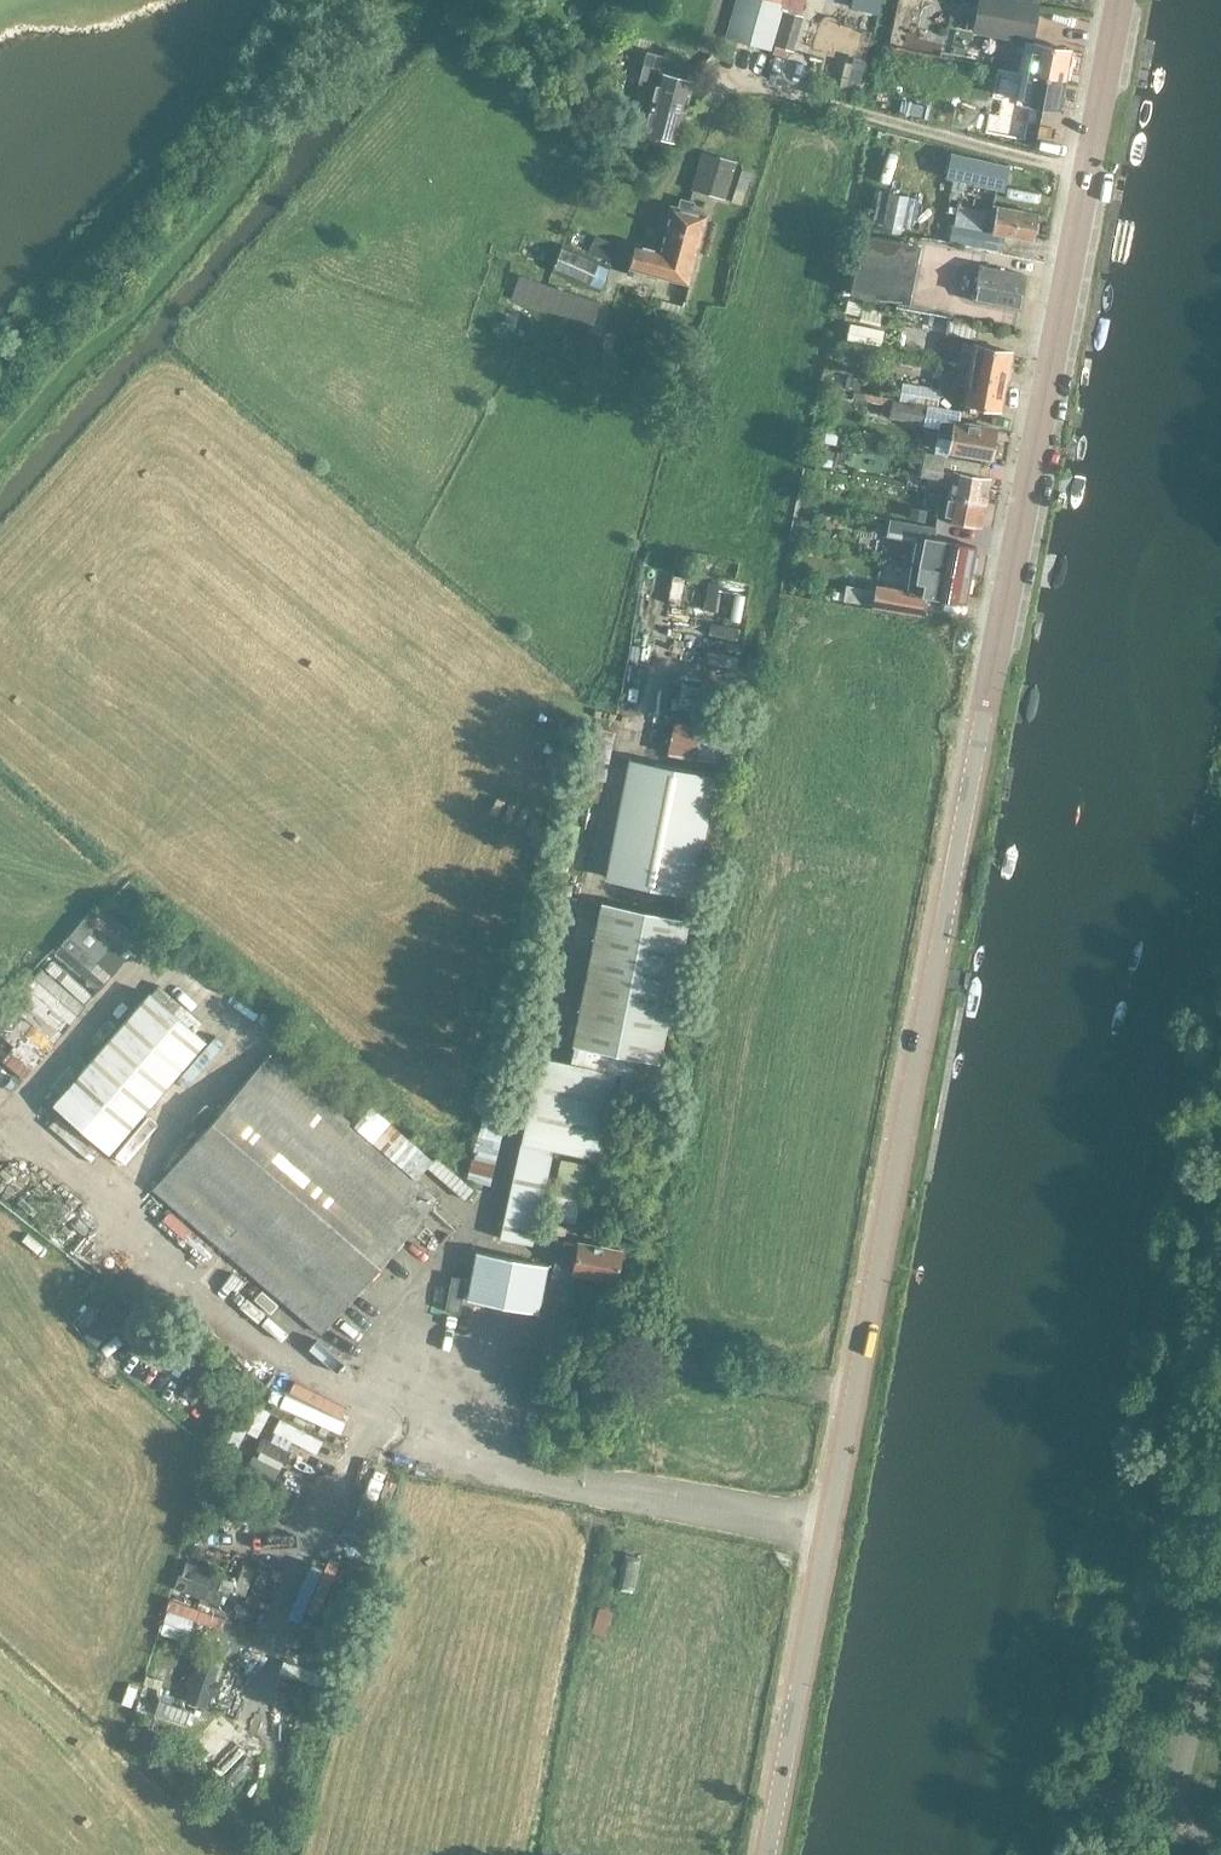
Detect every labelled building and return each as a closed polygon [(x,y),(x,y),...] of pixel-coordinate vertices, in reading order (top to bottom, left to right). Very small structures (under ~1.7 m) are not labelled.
[(776,39),(775,45),(794,50),(804,15),(784,10),(785,6),(802,11),(805,0),(748,0),(736,40),(752,45),(756,32),(776,39)] [(1031,42),(1033,42),(1040,2),(1029,0),(949,0),(946,15),(991,24),(989,32),(998,34),(997,36),(1031,42)] [(1071,50),(1033,42),(1031,42),(1025,72),(1066,80),(1071,50)] [(965,89),(970,63),(956,61),(951,86),(965,89)] [(695,79),(657,70),(647,67),(643,80),(654,84),(647,108),(631,103),(625,124),(642,128),(641,133),(642,133),(641,139),(656,144),(658,137),(678,143),(695,79)] [(1066,80),(1025,72),(1019,101),(1060,109),(1066,80)] [(942,122),(946,106),(940,104),(942,92),(920,88),(914,115),(942,122)] [(726,198),(737,159),(703,150),(692,189),(726,198)] [(1006,191),(1012,165),(951,151),(945,177),(1006,191)] [(877,215),(915,222),(921,194),(883,187),(877,215)] [(709,214),(693,209),(696,201),(680,197),(678,205),(670,203),(658,247),(636,241),(628,268),(690,285),(709,214)] [(1037,213),(996,206),(991,231),(1032,239),(1037,213)] [(980,247),(983,230),(953,224),(950,241),(980,247)] [(909,304),(921,244),(862,232),(850,292),(909,304)] [(609,258),(612,245),(590,240),(587,253),(609,258)] [(561,246),(559,252),(555,250),(549,264),(553,266),(558,269),(557,272),(599,291),(609,268),(561,246)] [(991,256),(971,252),(969,265),(979,267),(973,299),(1017,308),(1024,275),(988,268),(991,256)] [(600,301),(519,274),(511,298),(592,325),(600,301)] [(686,318),(691,299),(675,296),(670,315),(686,318)] [(977,340),(980,324),(952,319),(949,334),(977,340)] [(538,350),(553,355),(558,336),(543,332),(538,350)] [(566,360),(577,363),(580,355),(596,360),(603,336),(588,332),(584,344),(572,341),(566,360)] [(1012,351),(972,344),(966,373),(1007,380),(1012,351)] [(1007,380),(966,373),(961,402),(1002,409),(1007,380)] [(959,421),(961,410),(939,406),(942,389),(903,382),(899,401),(893,400),(890,417),(940,428),(939,436),(949,438),(947,453),(950,453),(950,456),(982,462),(983,457),(992,459),(997,428),(959,421)] [(982,462),(950,456),(925,451),(923,464),(938,467),(936,475),(950,478),(947,494),(987,502),(992,477),(980,474),(982,462)] [(987,502),(947,494),(942,519),(943,520),(941,532),(961,536),(964,523),(983,527),(987,502)] [(978,545),(936,538),(937,527),(925,524),(927,514),(914,511),(912,522),(890,517),(886,536),(905,539),(901,559),(913,561),(913,564),(933,567),(973,574),(978,545)] [(968,603),(973,574),(933,567),(931,582),(914,579),(911,591),(875,584),(874,589),(846,585),(843,602),(872,606),(922,616),(925,596),(968,603)] [(703,604),(716,608),(724,583),(711,579),(703,604)] [(723,613),(739,617),(747,590),(731,585),(723,613)] [(682,681),(671,750),(731,759),(735,731),(704,727),(711,686),(682,681)] [(716,776),(629,758),(605,879),(692,896),(716,776)] [(93,997),(143,934),(98,899),(56,952),(84,973),(76,984),(93,997)] [(576,1046),(572,1063),(616,1073),(622,1075),(615,1107),(655,1115),(665,1066),(658,1065),(687,919),(601,902),(572,1045),(576,1046)] [(63,1034),(85,994),(40,969),(18,1010),(63,1034)] [(109,1153),(150,1106),(207,1040),(150,991),(52,1104),(109,1153)] [(554,1150),(599,1159),(616,1073),(572,1063),(540,1055),(500,1239),(535,1246),(554,1150)] [(319,1324),(427,1188),(414,1178),(432,1155),(368,1104),(350,1127),(269,1062),(160,1197),(319,1324)] [(470,1176),(494,1181),(507,1119),(484,1114),(470,1176)] [(579,1218),(587,1159),(564,1156),(556,1215),(579,1218)] [(475,1190),(437,1157),(428,1168),(465,1200),(475,1190)] [(564,1239),(561,1254),(558,1253),(551,1286),(570,1290),(573,1274),(616,1282),(623,1248),(578,1240),(577,1242),(564,1239)] [(539,1313),(548,1264),(476,1251),(467,1299),(539,1313)] [(284,1418),(279,1430),(319,1449),(325,1437),(284,1418)] [(220,1539),(277,1556),(284,1532),(228,1515),(220,1539)] [(187,1558),(178,1586),(222,1600),(231,1572),(187,1558)] [(186,1698),(210,1705),(224,1662),(200,1655),(186,1698)]
